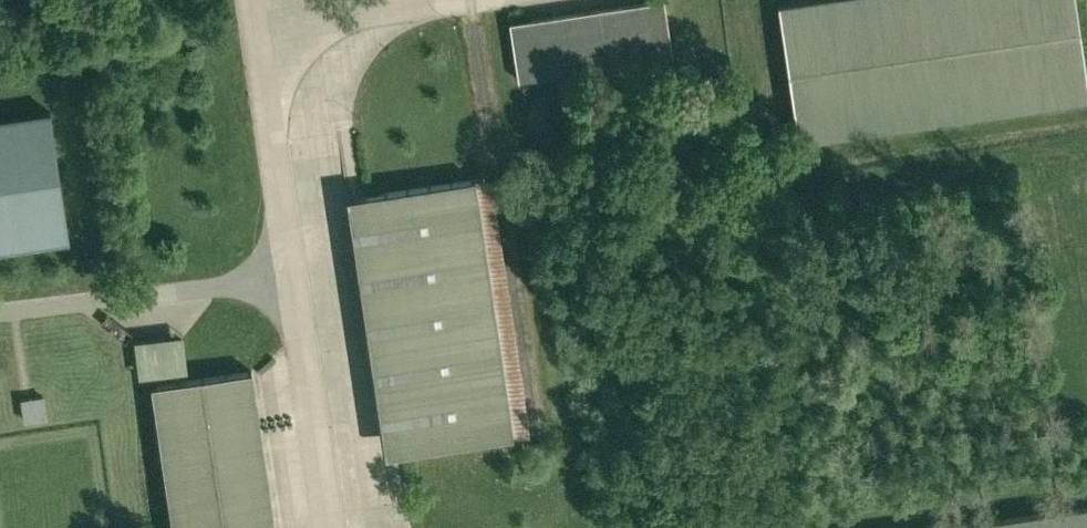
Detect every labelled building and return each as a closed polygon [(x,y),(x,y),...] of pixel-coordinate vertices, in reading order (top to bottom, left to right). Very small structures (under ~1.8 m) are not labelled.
[(1086,107),(1086,99),(1085,83),(1072,0),(871,0),(779,14),(774,14),(795,150),(1086,107)] [(511,28),(506,29),(515,97),(671,76),(662,7),(655,8),(511,28)] [(48,118),(0,125),(0,257),(24,254),(68,247),(48,118)] [(527,441),(488,183),(484,184),(387,198),(358,202),(343,205),(382,463),(396,460),(527,441)] [(132,351),(135,383),(186,377),(182,340),(131,346),(132,351)] [(249,378),(148,393),(168,527),(272,527),(249,378)] [(21,403),(19,403),(22,428),(45,425),(42,400),(30,402),(21,403)] [(983,527),(1086,527),(1086,513),(983,527)]
